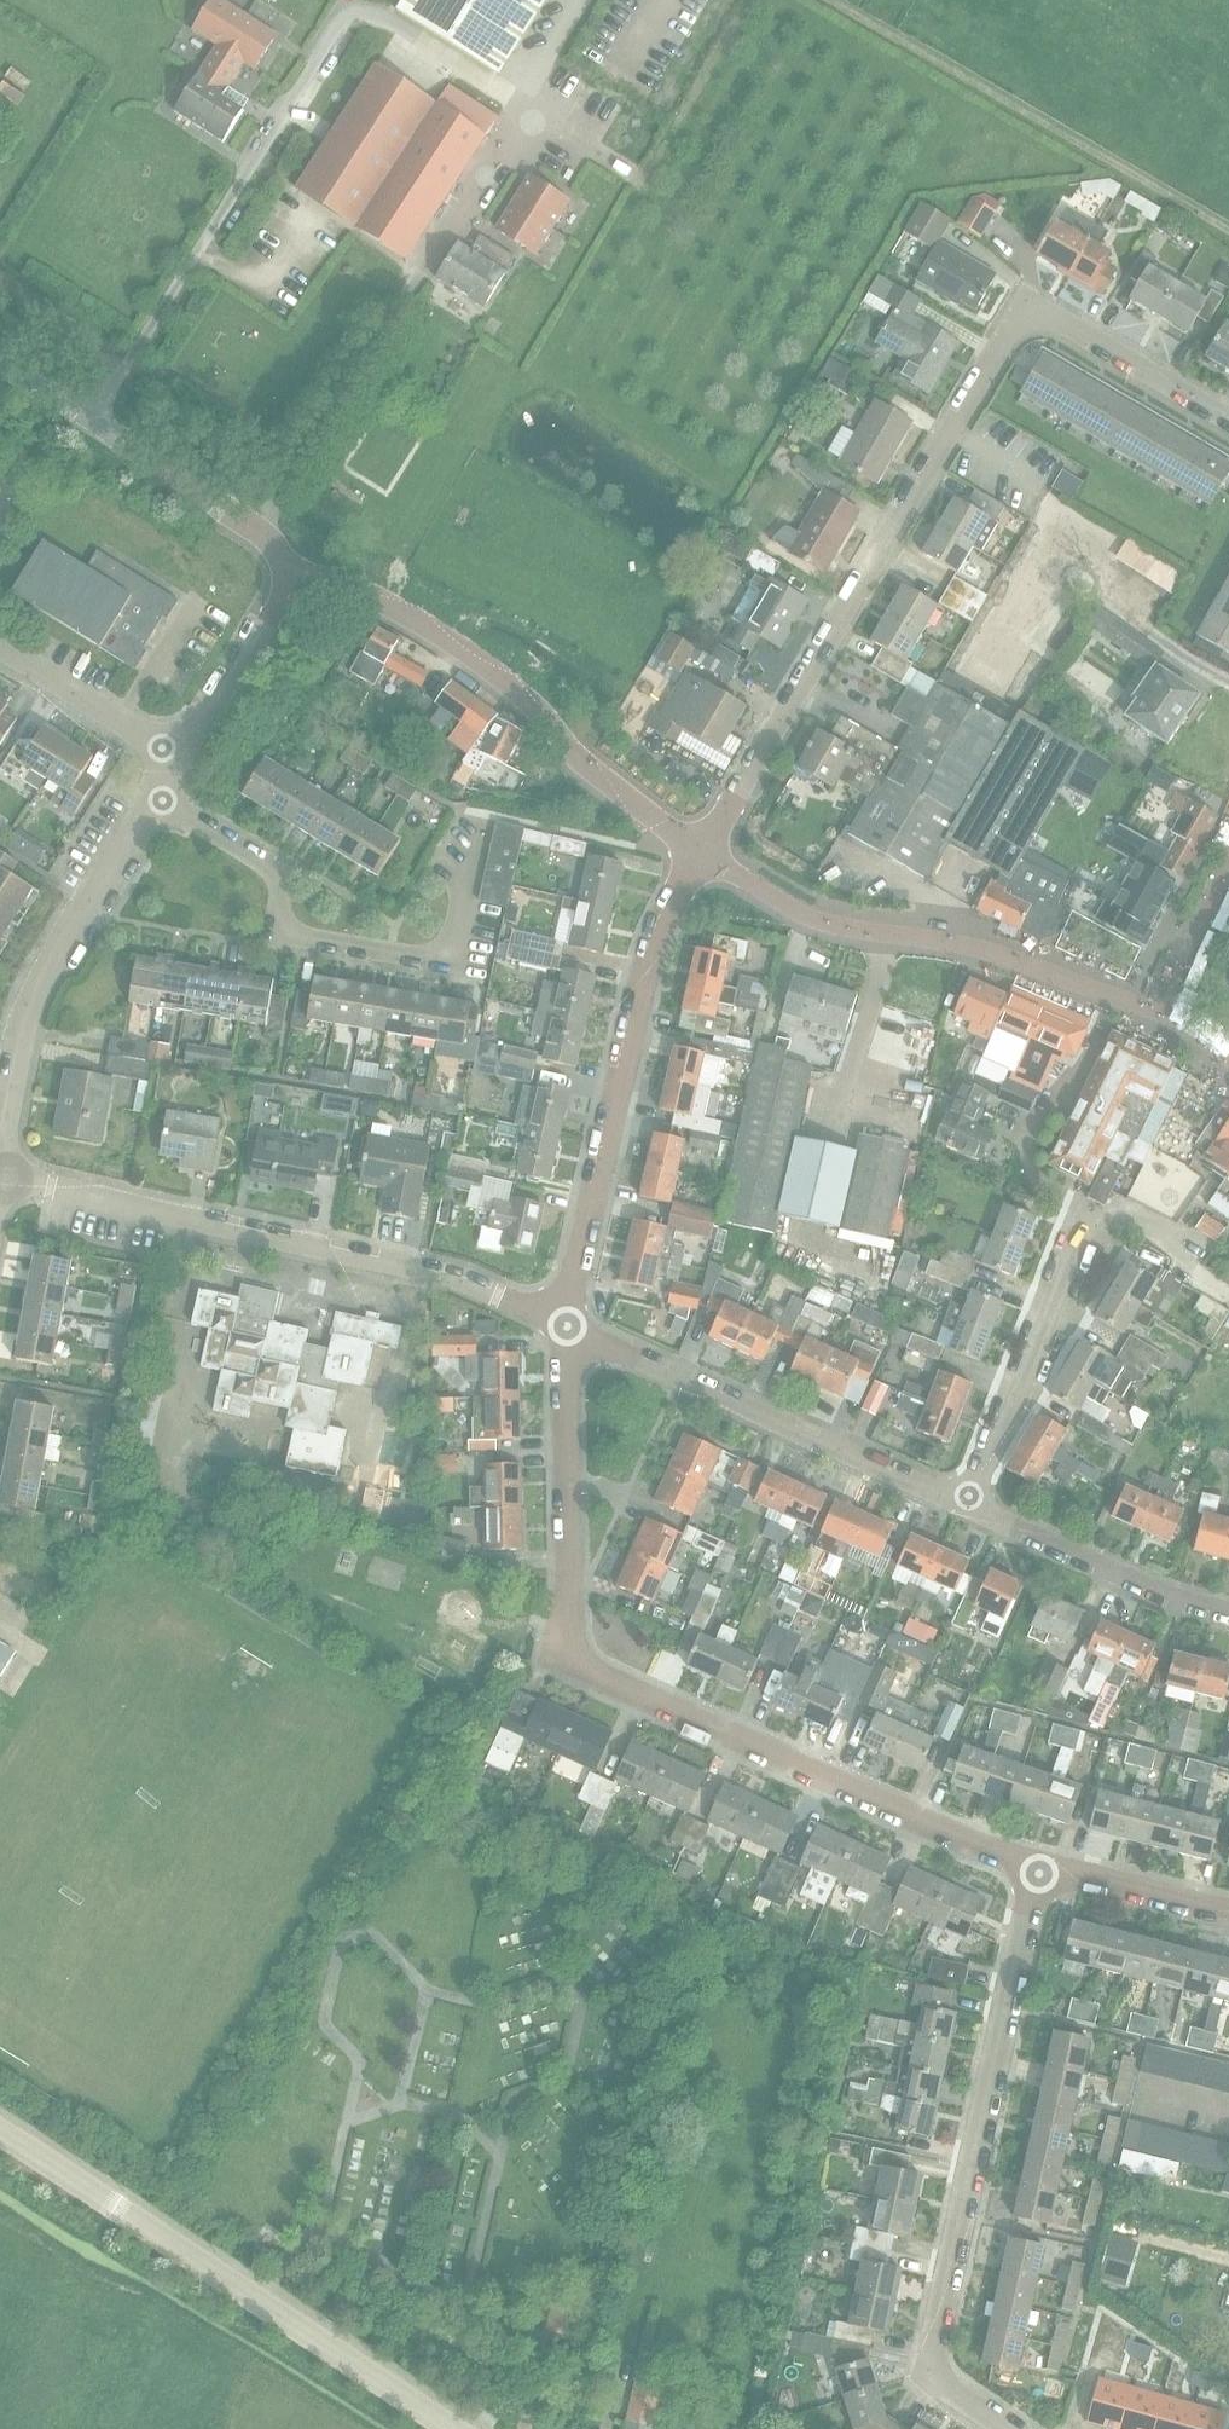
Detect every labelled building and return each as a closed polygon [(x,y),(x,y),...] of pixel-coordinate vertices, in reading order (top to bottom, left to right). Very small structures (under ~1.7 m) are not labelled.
[(174,111),(223,142),(243,111),(222,97),(228,87),(244,62),(254,69),(276,34),(223,0),(211,0),(192,30),(216,45),(201,69),(174,111)] [(546,0),(402,0),(396,10),(499,74),(546,0)] [(374,66),(296,188),(406,259),(497,117),(448,84),(435,105),(374,66)] [(536,255),(568,202),(528,177),(495,229),(536,255)] [(982,237),(998,208),(973,195),(958,224),(982,237)] [(976,309),(996,274),(938,240),(951,218),(921,201),(904,231),(934,249),(916,279),(950,298),(952,295),(976,309)] [(1070,275),(1098,224),(1088,218),(1078,234),(1058,222),(1039,254),(1070,272),(1069,274),(1070,275)] [(1108,229),(1098,224),(1070,275),(1101,293),(1116,268),(1104,261),(1109,252),(1099,246),(1108,229)] [(483,308),(515,257),(488,240),(478,256),(459,243),(437,279),(483,308)] [(1159,315),(1177,284),(1150,268),(1156,258),(1144,250),(1129,276),(1141,283),(1131,300),(1159,315)] [(1216,279),(1228,287),(1228,265),(1225,263),(1216,279)] [(928,391),(957,341),(911,314),(920,299),(878,275),(869,291),(896,307),(877,340),(905,357),(896,372),(928,391)] [(1177,284),(1159,315),(1187,332),(1197,315),(1208,322),(1223,297),(1211,290),(1205,300),(1177,284)] [(1226,323),(1207,356),(1228,369),(1228,324),(1226,323)] [(1046,407),(1068,369),(1044,355),(1022,392),(1046,407)] [(1092,383),(1068,369),(1046,407),(1070,420),(1092,383)] [(1115,396),(1092,383),(1070,420),(1093,434),(1115,396)] [(1115,396),(1093,434),(1116,447),(1138,410),(1115,396)] [(875,481),(911,420),(876,400),(841,460),(875,481)] [(1162,423),(1138,410),(1116,447),(1140,461),(1162,423)] [(1185,437),(1162,423),(1140,461),(1163,475),(1185,437)] [(1185,437),(1163,475),(1186,488),(1208,451),(1185,437)] [(1208,451),(1186,488),(1211,503),(1228,472),(1228,463),(1208,451)] [(858,510),(845,502),(853,487),(795,455),(790,463),(818,487),(824,490),(799,533),(785,525),(769,540),(822,571),(858,510)] [(1083,477),(1063,466),(1052,486),(1072,497),(1083,477)] [(954,498),(938,525),(973,546),(989,519),(995,523),(1005,505),(976,487),(967,504),(954,498)] [(973,546),(938,525),(923,552),(957,572),(973,546)] [(167,619),(178,601),(97,550),(86,568),(43,541),(11,593),(136,669),(147,651),(139,646),(158,614),(167,619)] [(772,575),(779,563),(753,547),(744,562),(757,571),(760,567),(772,575)] [(734,618),(725,634),(752,650),(760,635),(778,645),(805,600),(769,578),(767,581),(755,574),(740,600),(731,616),(734,618)] [(954,575),(947,589),(980,608),(988,595),(954,575)] [(1228,615),(1228,579),(1214,606),(1228,615)] [(888,613),(922,633),(938,606),(903,586),(888,613)] [(973,621),(980,608),(947,589),(939,602),(973,621)] [(1214,606),(1197,636),(1228,653),(1228,615),(1214,606)] [(1147,640),(1100,607),(1089,623),(1136,655),(1147,640)] [(872,665),(901,682),(913,663),(906,660),(922,633),(888,613),(872,640),(883,647),(872,665)] [(364,644),(371,630),(358,623),(351,637),(364,644)] [(392,653),(399,640),(378,628),(364,654),(358,666),(373,674),(379,663),(402,675),(421,686),(428,673),(409,663),(409,662),(392,653)] [(657,658),(680,671),(694,647),(671,634),(657,658)] [(1179,721),(1197,695),(1156,666),(1134,698),(1138,701),(1127,716),(1167,743),(1181,723),(1179,721)] [(871,794),(848,834),(923,878),(945,841),(1010,878),(1021,859),(1064,783),(1084,750),(945,669),(928,698),(908,687),(892,715),(911,726),(898,749),(878,738),(858,773),(866,778),(860,788),(871,794)] [(720,749),(744,707),(686,674),(663,715),(657,711),(648,726),(676,741),(683,728),(720,749)] [(461,723),(477,702),(452,683),(436,704),(461,723)] [(0,699),(0,745),(13,724),(0,717),(8,704),(0,699)] [(496,716),(477,702),(461,723),(448,740),(467,754),(455,770),(456,770),(493,720),(496,716)] [(299,725),(312,733),(319,720),(307,713),(299,725)] [(858,773),(878,738),(849,721),(848,721),(844,719),(831,740),(817,732),(797,766),(832,787),(836,779),(850,787),(858,773)] [(332,728),(319,720),(312,733),(324,741),(332,728)] [(496,721),(493,720),(456,770),(451,779),(466,787),(476,769),(478,770),(485,756),(504,766),(520,734),(496,721)] [(32,770),(45,778),(68,743),(44,728),(32,748),(19,740),(0,771),(22,784),(32,770)] [(51,801),(61,808),(60,809),(73,816),(92,786),(82,780),(94,759),(68,743),(45,778),(59,787),(51,801)] [(352,765),(360,753),(348,745),(340,758),(352,765)] [(1110,765),(1084,750),(1064,783),(1091,798),(1110,765)] [(372,760),(360,753),(352,765),(364,773),(372,760)] [(265,808),(287,773),(265,759),(243,794),(265,808)] [(1145,779),(1167,791),(1174,777),(1153,765),(1145,779)] [(265,808),(287,822),(309,786),(287,773),(265,808)] [(397,793),(405,780),(392,773),(385,785),(397,793)] [(417,788),(405,780),(397,793),(409,800),(417,788)] [(309,786),(287,822),(310,836),(332,800),(309,786)] [(1182,878),(1218,816),(1185,797),(1176,794),(1171,802),(1183,809),(1170,833),(1177,837),(1160,866),(1182,878)] [(310,836),(332,850),(354,814),(332,800),(310,836)] [(332,850),(354,863),(376,828),(354,814),(332,850)] [(495,823),(484,870),(513,877),(524,829),(495,823)] [(1148,927),(1174,881),(1155,871),(1165,852),(1120,827),(1110,845),(1137,860),(1112,905),(1105,901),(1096,916),(1124,932),(1132,918),(1148,927)] [(376,828),(354,863),(377,877),(399,842),(376,828)] [(582,857),(585,843),(553,836),(550,850),(582,857)] [(0,854),(0,916),(18,927),(39,893),(10,875),(17,864),(0,854)] [(564,896),(563,898),(610,909),(621,864),(589,856),(579,900),(564,896)] [(1010,878),(1009,880),(1008,882),(1018,886),(1015,892),(1022,895),(1024,890),(1031,893),(1025,905),(1029,906),(1019,929),(1019,930),(1024,920),(1045,930),(1068,881),(1021,859),(1010,878)] [(510,891),(513,877),(484,870),(481,884),(510,891)] [(977,910),(1019,929),(1029,906),(1025,905),(1031,893),(1024,890),(1022,895),(1015,892),(1018,886),(1008,882),(1009,880),(1002,877),(998,883),(991,880),(977,910)] [(506,906),(510,891),(481,884),(478,899),(506,906)] [(610,909),(563,898),(561,909),(576,913),(568,945),(600,953),(610,909)] [(0,916),(0,957),(18,927),(0,916)] [(512,930),(508,945),(559,956),(563,942),(512,930)] [(689,980),(722,988),(730,957),(744,960),(748,943),(715,935),(711,952),(697,949),(689,980)] [(559,956),(508,945),(505,958),(556,970),(559,956)] [(157,1007),(165,962),(136,957),(129,1002),(157,1007)] [(157,1007),(184,1011),(191,966),(165,962),(157,1007)] [(211,1015),(218,971),(191,966),(184,1011),(211,1015)] [(543,987),(538,1011),(584,1022),(595,976),(563,969),(558,990),(543,987)] [(211,1015),(239,1020),(246,975),(218,971),(211,1015)] [(773,981),(740,973),(736,991),(768,998),(773,981)] [(246,975),(239,1020),(265,1024),(264,1034),(280,1037),(287,997),(271,994),(273,980),(246,975)] [(793,977),(783,1013),(779,1024),(842,1044),(846,1031),(856,995),(793,977)] [(307,1019),(334,1024),(341,983),(315,978),(307,1019)] [(736,991),(722,988),(689,980),(682,1010),(696,1014),(692,1031),(726,1039),(730,1022),(715,1018),(719,1004),(732,1007),(734,1001),(766,1009),(768,998),(736,991)] [(969,980),(954,1015),(971,1023),(967,1032),(978,1036),(974,1048),(984,1052),(989,1041),(1012,988),(1010,987),(1007,996),(969,980)] [(360,1028),(367,987),(341,983),(334,1024),(360,1028)] [(360,1028),(386,1033),(392,992),(367,987),(360,1028)] [(984,1052),(982,1058),(1014,1072),(1009,1083),(1007,1082),(999,1100),(1027,1112),(1035,1094),(1036,1095),(1052,1058),(1060,1061),(1064,1051),(1074,1055),(1089,1020),(1012,988),(989,1041),(984,1052)] [(411,1037),(418,996),(392,992),(386,1033),(411,1037)] [(411,1037),(437,1042),(444,1001),(418,996),(411,1037)] [(444,1001),(437,1042),(463,1046),(470,1005),(444,1001)] [(584,1022),(538,1011),(532,1034),(547,1038),(542,1059),(574,1066),(584,1022)] [(147,1062),(150,1044),(112,1037),(109,1055),(147,1062)] [(674,1047),(667,1077),(697,1085),(710,1088),(713,1089),(721,1058),(752,1065),(755,1052),(691,1037),(688,1050),(674,1047)] [(1151,1051),(1135,1043),(1132,1050),(1109,1038),(1094,1069),(1047,1164),(1086,1183),(1151,1051)] [(532,1069),(536,1054),(503,1046),(503,1045),(479,1040),(476,1055),(499,1060),(499,1062),(532,1069)] [(170,1044),(152,1041),(148,1061),(167,1064),(170,1044)] [(184,1060),(203,1063),(205,1046),(187,1043),(184,1060)] [(794,1140),(811,1067),(783,1061),(786,1050),(760,1044),(720,1222),(773,1234),(777,1216),(794,1140)] [(234,1051),(205,1046),(203,1063),(231,1068),(234,1051)] [(1175,1063),(1151,1051),(1086,1183),(1089,1184),(1103,1154),(1107,1156),(1086,1197),(1104,1206),(1128,1157),(1143,1164),(1152,1146),(1151,1146),(1187,1074),(1173,1067),(1175,1063)] [(105,1074),(140,1080),(149,1082),(153,1062),(147,1062),(109,1055),(105,1074)] [(529,1083),(532,1069),(499,1062),(496,1076),(529,1083)] [(309,1082),(324,1085),(326,1070),(312,1067),(309,1082)] [(346,1073),(326,1070),(324,1085),(344,1088),(346,1073)] [(101,1142),(112,1080),(71,1073),(65,1111),(61,1111),(57,1134),(101,1142)] [(360,1091),(376,1093),(378,1079),(363,1076),(360,1091)] [(667,1077),(659,1110),(674,1113),(672,1123),(718,1134),(721,1121),(703,1117),(710,1088),(697,1085),(667,1077)] [(396,1082),(378,1079),(376,1093),(394,1096),(396,1082)] [(960,1082),(952,1099),(982,1112),(989,1095),(960,1082)] [(524,1086),(515,1123),(520,1125),(527,1126),(559,1134),(569,1090),(537,1083),(536,1088),(524,1086)] [(411,1106),(426,1109),(428,1095),(414,1092),(411,1106)] [(459,1115),(462,1101),(428,1095),(426,1109),(459,1115)] [(975,1127),(982,1112),(952,1099),(945,1115),(947,1116),(936,1142),(981,1161),(992,1135),(975,1127)] [(1228,1174),(1208,1205),(1228,1219),(1228,1103),(1225,1100),(1195,1145),(1208,1154),(1205,1158),(1228,1174)] [(211,1171),(219,1124),(169,1116),(163,1153),(195,1158),(193,1168),(211,1171)] [(524,1138),(517,1172),(548,1179),(559,1134),(527,1126),(520,1125),(517,1136),(524,1138)] [(273,1186),(273,1183),(314,1189),(316,1173),(332,1176),(338,1142),(321,1139),(319,1151),(280,1144),(282,1133),(264,1130),(262,1141),(259,1141),(253,1179),(256,1180),(255,1183),(273,1186)] [(692,1130),(689,1145),(717,1151),(720,1136),(692,1130)] [(444,1131),(440,1151),(452,1153),(456,1134),(444,1131)] [(654,1134),(647,1165),(677,1172),(684,1141),(654,1134)] [(838,1229),(886,1240),(907,1145),(860,1134),(855,1154),(838,1229)] [(422,1191),(430,1147),(368,1137),(361,1180),(389,1185),(384,1214),(416,1219),(421,1191),(422,1191)] [(855,1154),(794,1140),(777,1216),(838,1229),(855,1154)] [(484,1176),(486,1163),(450,1155),(447,1168),(484,1176)] [(677,1172),(647,1165),(639,1197),(669,1204),(677,1172)] [(479,1193),(482,1178),(447,1171),(444,1186),(479,1193)] [(482,1227),(478,1246),(499,1251),(500,1246),(532,1253),(542,1206),(511,1199),(509,1205),(494,1201),(488,1228),(482,1227)] [(671,1217),(681,1219),(713,1226),(716,1214),(674,1204),(671,1217)] [(1004,1205),(993,1235),(1024,1247),(1036,1218),(1004,1205)] [(1195,1227),(1215,1240),(1224,1228),(1204,1214),(1195,1227)] [(710,1239),(713,1226),(681,1219),(679,1231),(710,1239)] [(633,1220),(626,1252),(670,1262),(674,1243),(663,1240),(666,1228),(633,1220)] [(1024,1247),(993,1235),(981,1264),(1012,1277),(1024,1247)] [(945,1249),(939,1263),(971,1275),(976,1261),(945,1249)] [(670,1262),(626,1252),(619,1282),(652,1290),(655,1277),(676,1282),(680,1264),(670,1262)] [(31,1282),(68,1289),(72,1263),(36,1256),(31,1282)] [(965,1290),(971,1275),(939,1263),(930,1260),(924,1274),(965,1290)] [(1127,1262),(1112,1288),(1140,1305),(1156,1279),(1127,1262)] [(708,1338),(735,1350),(751,1314),(735,1307),(743,1290),(718,1279),(705,1307),(719,1313),(708,1338)] [(31,1282),(26,1308),(63,1315),(68,1289),(31,1282)] [(121,1283),(118,1297),(132,1300),(134,1285),(121,1283)] [(345,1432),(327,1428),(338,1382),(363,1387),(372,1345),(397,1351),(402,1327),(378,1322),(380,1314),(367,1311),(365,1319),(336,1312),(332,1328),(331,1328),(329,1334),(333,1335),(330,1349),(305,1343),(308,1329),(274,1322),(280,1293),(241,1284),(238,1297),(200,1288),(192,1323),(209,1327),(200,1365),(221,1370),(212,1408),(248,1417),(252,1399),(290,1408),(286,1426),(293,1427),(284,1466),(335,1478),(345,1432)] [(696,1308),(699,1293),(669,1287),(666,1303),(696,1308)] [(1124,1334),(1132,1319),(1147,1328),(1155,1314),(1140,1305),(1112,1288),(1095,1317),(1124,1334)] [(951,1301),(946,1315),(991,1332),(1002,1303),(971,1291),(964,1307),(951,1301)] [(1228,1315),(1228,1310),(1202,1295),(1194,1308),(1223,1325),(1228,1315)] [(786,1343),(799,1316),(805,1303),(791,1296),(785,1309),(773,1304),(766,1321),(751,1314),(735,1350),(762,1362),(773,1338),(786,1343)] [(132,1300),(118,1297),(116,1311),(129,1314),(132,1300)] [(26,1308),(22,1334),(58,1341),(63,1315),(26,1308)] [(953,1331),(955,1331),(948,1350),(980,1362),(991,1332),(946,1315),(942,1326),(953,1331)] [(790,1375),(815,1386),(831,1350),(817,1344),(824,1327),(799,1316),(786,1343),(801,1350),(790,1375)] [(58,1341),(22,1334),(17,1360),(54,1367),(58,1341)] [(937,1361),(943,1346),(913,1334),(907,1348),(937,1361)] [(1130,1334),(1122,1348),(1152,1366),(1160,1351),(1130,1334)] [(112,1335),(109,1349),(122,1351),(124,1337),(112,1335)] [(443,1338),(433,1338),(433,1355),(465,1355),(465,1381),(482,1381),(482,1397),(518,1397),(517,1354),(481,1355),(475,1355),(475,1352),(475,1338),(443,1338)] [(1065,1366),(1109,1392),(1123,1367),(1108,1358),(1110,1356),(1081,1339),(1065,1366)] [(831,1350),(815,1386),(843,1399),(854,1374),(867,1380),(880,1352),(855,1341),(847,1358),(831,1350)] [(1144,1379),(1152,1366),(1122,1348),(1114,1361),(1144,1379)] [(122,1351),(109,1349),(107,1363),(119,1365),(122,1351)] [(1109,1392),(1065,1366),(1050,1393),(1078,1410),(1086,1396),(1101,1405),(1109,1392)] [(939,1372),(927,1401),(959,1414),(971,1384),(939,1372)] [(907,1380),(903,1391),(919,1397),(923,1386),(907,1380)] [(149,1462),(163,1391),(147,1388),(134,1459),(149,1462)] [(915,1407),(919,1397),(903,1391),(899,1401),(915,1407)] [(455,1409),(469,1409),(469,1397),(455,1397),(455,1409)] [(518,1397),(482,1397),(483,1440),(519,1439),(518,1397)] [(959,1414),(927,1401),(916,1431),(948,1444),(959,1414)] [(14,1428),(50,1435),(55,1409),(18,1402),(14,1428)] [(1105,1442),(1112,1428),(1084,1412),(1076,1425),(1105,1442)] [(1022,1441),(1050,1457),(1066,1430),(1038,1413),(1022,1441)] [(14,1428),(9,1454),(45,1461),(50,1435),(14,1428)] [(95,1428),(92,1442),(105,1444),(108,1430),(95,1428)] [(435,1449),(459,1449),(459,1434),(435,1435),(435,1449)] [(684,1434),(669,1467),(705,1484),(720,1450),(684,1434)] [(1050,1457),(1022,1441),(1005,1469),(1033,1485),(1050,1457)] [(89,1456),(103,1459),(105,1444),(92,1442),(89,1456)] [(1065,1452),(1060,1462),(1074,1470),(1080,1461),(1065,1452)] [(9,1454),(4,1480),(41,1487),(45,1461),(9,1454)] [(758,1467),(739,1458),(728,1482),(733,1484),(724,1503),(738,1510),(758,1467)] [(1069,1480),(1074,1470),(1060,1462),(1054,1472),(1069,1480)] [(483,1486),(469,1487),(469,1507),(484,1507),(520,1507),(519,1464),(483,1464),(483,1486)] [(705,1484),(669,1467),(654,1501),(691,1517),(705,1484)] [(754,1500),(783,1514),(797,1484),(767,1471),(754,1500)] [(1144,1482),(1159,1489),(1164,1478),(1149,1471),(1144,1482)] [(1164,1478),(1159,1489),(1174,1496),(1179,1484),(1164,1478)] [(4,1480),(0,1504),(0,1506),(36,1513),(41,1487),(4,1480)] [(92,1481),(90,1495),(105,1497),(107,1483),(92,1481)] [(797,1484),(783,1514),(812,1527),(825,1497),(797,1484)] [(1110,1516),(1140,1529),(1153,1499),(1124,1486),(1110,1516)] [(1227,1559),(1228,1551),(1228,1520),(1216,1517),(1220,1496),(1202,1492),(1197,1512),(1203,1513),(1193,1551),(1227,1559)] [(363,1494),(359,1519),(379,1523),(383,1497),(363,1494)] [(102,1511),(105,1497),(90,1495),(87,1509),(102,1511)] [(1153,1499),(1140,1529),(1168,1542),(1182,1512),(1153,1499)] [(821,1530),(850,1544),(864,1514),(835,1501),(821,1530)] [(469,1507),(454,1508),(454,1518),(470,1518),(469,1507)] [(520,1507),(484,1507),(485,1550),(521,1549),(520,1507)] [(864,1514),(850,1544),(879,1557),(892,1527),(864,1514)] [(646,1518),(631,1551),(667,1568),(682,1535),(646,1518)] [(772,1538),(779,1523),(769,1519),(762,1534),(772,1538)] [(789,1528),(779,1523),(772,1538),(782,1543),(789,1528)] [(717,1556),(724,1542),(697,1530),(691,1544),(717,1556)] [(437,1535),(433,1549),(463,1556),(467,1542),(437,1535)] [(897,1565),(925,1578),(939,1548),(910,1535),(897,1565)] [(826,1556),(842,1563),(847,1552),(832,1545),(826,1556)] [(939,1548),(925,1578),(954,1591),(967,1561),(939,1548)] [(667,1568),(631,1551),(615,1585),(652,1602),(667,1568)] [(713,1568),(728,1574),(735,1557),(721,1551),(713,1568)] [(842,1563),(857,1570),(862,1559),(847,1552),(842,1563)] [(696,1568),(691,1579),(706,1585),(710,1574),(696,1568)] [(1010,1600),(1017,1584),(988,1570),(982,1581),(972,1577),(949,1625),(961,1631),(973,1604),(989,1611),(980,1630),(997,1638),(1014,1602),(1010,1600)] [(687,1587),(702,1594),(706,1585),(691,1579),(687,1587)] [(917,1598),(923,1587),(908,1580),(903,1592),(917,1598)] [(780,1611),(793,1617),(805,1592),(791,1585),(780,1611)] [(937,1594),(923,1587),(917,1598),(932,1605),(937,1594)] [(703,1630),(717,1599),(703,1593),(689,1623),(703,1630)] [(1067,1643),(1081,1613),(1044,1596),(1031,1626),(1067,1643)] [(1098,1621),(1085,1651),(1097,1656),(1103,1659),(1112,1663),(1113,1663),(1115,1659),(1126,1633),(1098,1621)] [(758,1654),(772,1661),(786,1631),(772,1624),(758,1654)] [(800,1637),(786,1631),(772,1661),(786,1667),(800,1637)] [(1113,1663),(1105,1682),(1119,1688),(1127,1670),(1139,1675),(1147,1659),(1153,1645),(1126,1633),(1115,1659),(1113,1663)] [(715,1679),(724,1659),(728,1648),(699,1635),(686,1665),(715,1679)] [(16,1652),(0,1643),(0,1678),(16,1652)] [(728,1648),(724,1659),(715,1679),(743,1691),(756,1661),(728,1648)] [(1166,1683),(1195,1691),(1203,1659),(1174,1651),(1166,1683)] [(784,1673),(771,1703),(800,1716),(813,1686),(823,1662),(808,1655),(797,1679),(784,1673)] [(1096,1659),(1082,1690),(1098,1697),(1105,1682),(1113,1663),(1112,1663),(1103,1659),(1097,1656),(1096,1659)] [(1195,1691),(1224,1698),(1228,1680),(1228,1666),(1203,1659),(1195,1691)] [(1032,1689),(1039,1692),(1032,1707),(1045,1713),(1065,1669),(1045,1660),(1032,1689)] [(813,1686),(800,1716),(828,1728),(841,1699),(828,1693),(838,1669),(823,1662),(813,1686)] [(857,1699),(871,1669),(858,1663),(843,1693),(857,1699)] [(862,1743),(890,1756),(912,1708),(884,1695),(892,1678),(878,1672),(865,1702),(878,1708),(862,1743)] [(1098,1697),(1088,1718),(1102,1725),(1112,1703),(1119,1688),(1105,1682),(1098,1697)] [(539,1700),(530,1720),(508,1710),(485,1761),(508,1772),(524,1737),(558,1753),(575,1716),(539,1700)] [(949,1740),(962,1709),(948,1703),(934,1733),(949,1740)] [(912,1708),(890,1756),(919,1769),(932,1739),(917,1732),(926,1714),(912,1708)] [(1002,1731),(1007,1711),(994,1708),(989,1727),(1002,1731)] [(1180,1748),(1186,1727),(1185,1727),(1190,1711),(1178,1708),(1174,1724),(1171,1723),(1165,1744),(1180,1748)] [(1016,1734),(1021,1715),(1007,1711),(1002,1731),(1016,1734)] [(1201,1714),(1190,1711),(1185,1727),(1186,1727),(1197,1730),(1201,1714)] [(575,1716),(558,1753),(594,1769),(611,1732),(575,1716)] [(1048,1743),(1061,1746),(1066,1726),(1053,1723),(1048,1743)] [(1066,1726),(1061,1746),(1076,1750),(1081,1730),(1066,1726)] [(1219,1757),(1228,1760),(1228,1733),(1226,1732),(1219,1757)] [(616,1778),(651,1794),(668,1758),(632,1742),(616,1778)] [(1124,1762),(1137,1765),(1142,1746),(1130,1743),(1124,1762)] [(1157,1750),(1142,1746),(1137,1765),(1152,1769),(1157,1750)] [(950,1784),(980,1794),(993,1757),(963,1747),(950,1784)] [(1009,1804),(1022,1767),(993,1757),(980,1794),(1009,1804)] [(1183,1777),(1196,1780),(1201,1761),(1189,1757),(1183,1777)] [(668,1758),(651,1794),(686,1810),(703,1774),(668,1758)] [(1201,1761),(1196,1780),(1211,1784),(1216,1765),(1201,1761)] [(1050,1777),(1022,1767),(1009,1804),(1037,1814),(1050,1777)] [(591,1804),(603,1777),(590,1771),(578,1798),(591,1804)] [(615,1783),(603,1777),(591,1804),(579,1831),(593,1838),(617,1784),(615,1783)] [(1050,1777),(1037,1814),(1067,1825),(1080,1787),(1050,1777)] [(707,1821),(743,1837),(760,1800),(724,1784),(707,1821)] [(1119,1837),(1128,1800),(1098,1792),(1089,1829),(1119,1837)] [(760,1800),(743,1837),(779,1853),(796,1816),(760,1800)] [(1158,1807),(1128,1800),(1119,1837),(1148,1844),(1158,1807)] [(1158,1807),(1148,1844),(1178,1852),(1187,1815),(1158,1807)] [(669,1839),(683,1845),(695,1819),(681,1813),(669,1839)] [(1218,1822),(1187,1815),(1178,1852),(1208,1860),(1218,1822)] [(708,1825),(695,1819),(683,1845),(697,1852),(708,1825)] [(824,1904),(836,1878),(853,1842),(817,1826),(801,1862),(812,1867),(800,1893),(824,1904)] [(853,1842),(836,1878),(849,1884),(844,1895),(864,1904),(854,1923),(868,1930),(888,1886),(877,1882),(888,1858),(853,1842)] [(771,1901),(788,1861),(774,1855),(757,1895),(771,1901)] [(802,1867),(788,1861),(771,1901),(785,1907),(791,1893),(802,1867)] [(895,1904),(929,1920),(945,1884),(909,1867),(898,1891),(888,1886),(868,1930),(881,1936),(894,1910),(893,1910),(895,1904)] [(980,1900),(945,1884),(929,1920),(963,1936),(980,1900)] [(1093,1967),(1103,1928),(1073,1920),(1063,1959),(1093,1967)] [(1133,1936),(1103,1928),(1093,1967),(1123,1975),(1133,1936)] [(1123,1975),(1152,1982),(1162,1943),(1133,1936),(1123,1975)] [(1182,1990),(1192,1951),(1162,1943),(1152,1982),(1182,1990)] [(1182,1990),(1211,1997),(1221,1959),(1192,1951),(1182,1990)] [(962,1985),(966,1965),(930,1956),(925,1977),(962,1985)] [(1211,1997),(1228,2002),(1228,1961),(1221,1959),(1211,1997)] [(881,2016),(878,2028),(948,2043),(955,2012),(945,2010),(949,1990),(916,1983),(911,2003),(921,2005),(917,2023),(898,2019),(898,2020),(881,2016)] [(1068,2017),(1080,2020),(1085,2000),(1072,1997),(1068,2017)] [(1080,2020),(1095,2024),(1100,2004),(1085,2000),(1080,2020)] [(1127,2032),(1139,2035),(1144,2015),(1131,2012),(1127,2032)] [(1139,2035),(1154,2038),(1159,2018),(1144,2015),(1139,2035)] [(1186,2045),(1198,2048),(1203,2029),(1191,2026),(1186,2045)] [(908,2066),(941,2074),(948,2043),(878,2028),(875,2040),(893,2044),(895,2032),(914,2036),(908,2066)] [(1203,2029),(1198,2048),(1214,2052),(1218,2032),(1203,2029)] [(1047,2062),(1082,2070),(1088,2039),(1053,2032),(1047,2062)] [(1139,2072),(1153,2075),(1160,2048),(1146,2044),(1139,2072)] [(1174,2051),(1160,2048),(1153,2075),(1167,2079),(1174,2051)] [(1188,2055),(1174,2051),(1167,2079),(1181,2082),(1188,2055)] [(1122,2055),(1117,2079),(1128,2081),(1133,2058),(1122,2055)] [(1202,2058),(1188,2055),(1181,2082),(1195,2086),(1202,2058)] [(1216,2062),(1202,2058),(1195,2086),(1209,2089),(1216,2062)] [(1040,2093),(1075,2101),(1082,2070),(1047,2062),(1040,2093)] [(1216,2062),(1209,2089),(1223,2093),(1228,2069),(1228,2065),(1216,2062)] [(867,2078),(865,2089),(934,2105),(941,2074),(908,2066),(904,2086),(867,2078)] [(1128,2081),(1117,2079),(1111,2103),(1122,2105),(1128,2081)] [(888,2110),(898,2112),(894,2129),(928,2136),(934,2105),(865,2089),(865,2090),(848,2087),(845,2098),(880,2106),(888,2110)] [(1033,2124),(1068,2131),(1075,2101),(1040,2093),(1033,2124)] [(1108,2115),(1102,2139),(1113,2142),(1119,2118),(1108,2115)] [(1121,2145),(1135,2149),(1141,2122),(1127,2119),(1121,2145)] [(1135,2149),(1149,2152),(1155,2126),(1141,2122),(1135,2149)] [(1068,2131),(1033,2124),(1027,2154),(1062,2162),(1068,2131)] [(1169,2129),(1155,2126),(1149,2152),(1163,2156),(1169,2129)] [(1183,2133),(1169,2129),(1163,2156),(1177,2159),(1183,2133)] [(1198,2136),(1183,2133),(1177,2159),(1191,2163),(1198,2136)] [(1212,2140),(1198,2136),(1191,2163),(1205,2166),(1212,2140)] [(1113,2142),(1102,2139),(1096,2162),(1108,2165),(1113,2142)] [(1226,2143),(1212,2140),(1205,2166),(1219,2170),(1226,2143)] [(1226,2143),(1219,2170),(1228,2172),(1228,2144),(1226,2143)] [(874,2198),(914,2207),(920,2175),(906,2172),(910,2156),(872,2148),(868,2164),(880,2167),(874,2198)] [(1020,2185),(1055,2192),(1062,2162),(1027,2154),(1020,2185)] [(1093,2176),(1087,2199),(1099,2202),(1105,2178),(1093,2176)] [(1055,2192),(1020,2185),(1013,2215),(1049,2223),(1055,2192)] [(851,2242),(889,2250),(893,2235),(907,2238),(914,2207),(874,2198),(867,2228),(855,2226),(851,2242)] [(1094,2225),(1099,2202),(1087,2199),(1082,2223),(1094,2225)] [(1008,2239),(1001,2270),(1036,2277),(1042,2247),(1008,2239)] [(1112,2241),(1101,2279),(1123,2285),(1134,2247),(1112,2241)] [(889,2250),(851,2242),(848,2259),(860,2262),(854,2292),(893,2300),(899,2269),(886,2266),(889,2250)] [(1073,2261),(1067,2285),(1078,2287),(1084,2264),(1073,2261)] [(994,2300),(1029,2308),(1036,2277),(1001,2270),(994,2300)] [(1078,2287),(1067,2285),(1061,2308),(1072,2311),(1078,2287)] [(893,2300),(854,2292),(847,2323),(834,2320),(831,2337),(869,2345),(872,2329),(886,2332),(893,2300)] [(994,2300),(987,2331),(1022,2339),(1029,2308),(994,2300)] [(566,2334),(571,2311),(552,2306),(546,2331),(566,2334)] [(1057,2321),(1052,2345),(1063,2348),(1069,2324),(1057,2321)] [(1022,2339),(987,2331),(981,2362),(1015,2369),(1022,2339)] [(843,2399),(876,2389),(867,2360),(865,2360),(869,2345),(831,2337),(829,2346),(836,2368),(833,2369),(843,2399)] [(1133,2342),(1129,2356),(1139,2359),(1142,2344),(1133,2342)] [(1142,2344),(1139,2359),(1148,2361),(1152,2347),(1142,2344)] [(1058,2372),(1063,2348),(1052,2345),(1046,2369),(1058,2372)] [(651,2426),(665,2369),(640,2362),(625,2419),(651,2426)] [(1194,2371),(1190,2385),(1199,2388),(1203,2374),(1194,2371)] [(1203,2374),(1199,2388),(1209,2390),(1213,2376),(1203,2374)] [(1086,2422),(1111,2428),(1119,2428),(1131,2386),(1099,2377),(1090,2411),(1086,2422)] [(1119,2428),(1153,2428),(1163,2395),(1131,2386),(1119,2428)] [(843,2399),(852,2428),(854,2428),(895,2428),(896,2428),(882,2419),(886,2420),(876,2389),(843,2399)] [(1153,2428),(1187,2428),(1194,2404),(1163,2395),(1153,2428)] [(1187,2428),(1222,2428),(1227,2413),(1194,2404),(1187,2428)]
